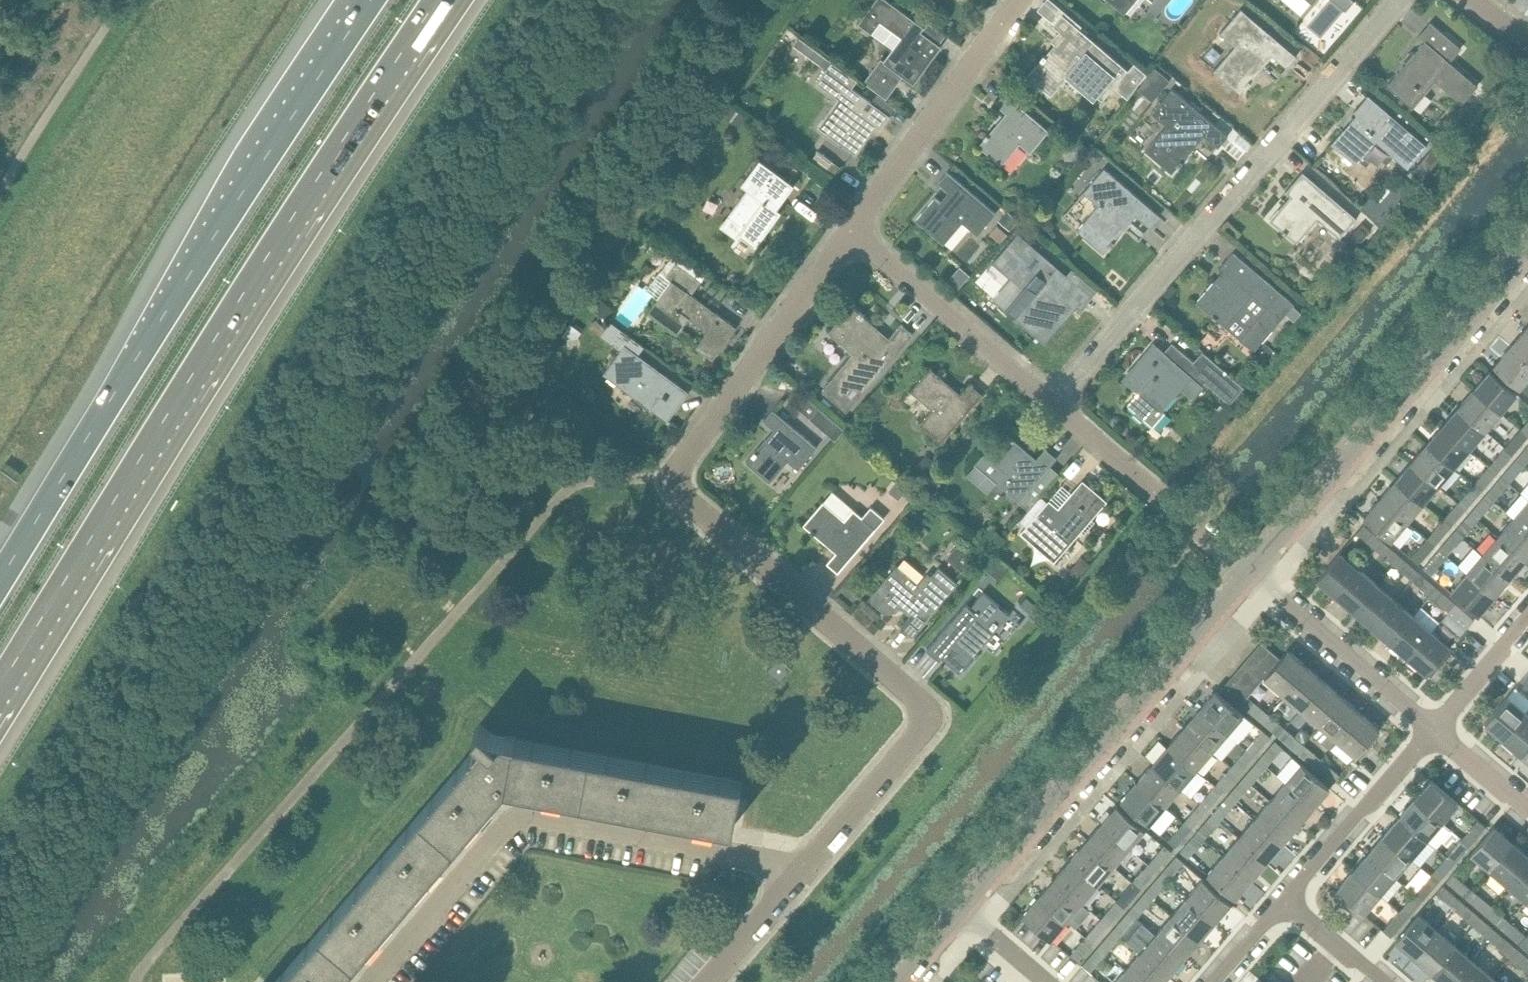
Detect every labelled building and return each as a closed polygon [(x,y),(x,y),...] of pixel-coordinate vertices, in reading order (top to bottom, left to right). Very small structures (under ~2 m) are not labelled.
[(859,23),(872,33),(874,29),(896,45),(884,61),(881,58),(864,81),(887,98),(903,76),(914,83),(941,46),(939,44),(921,31),(912,24),(915,20),(888,0),(876,0),(859,23)] [(1125,13),(1136,0),(1109,0),(1125,13)] [(1236,46),(1214,70),(1240,93),(1244,89),(1245,89),(1249,84),(1248,84),(1263,68),(1259,65),(1270,53),(1287,68),(1297,56),(1242,8),(1221,33),(1236,46)] [(1036,66),(1028,75),(1051,95),(1067,77),(1094,100),(1098,96),(1102,99),(1114,86),(1128,69),(1063,14),(1053,25),(1066,36),(1058,46),(1055,44),(1045,56),(1044,55),(1041,58),(1042,59),(1036,66)] [(1425,41),(1387,85),(1412,107),(1435,80),(1462,103),(1477,85),(1450,61),(1461,48),(1431,22),(1419,36),(1425,41)] [(799,38),(794,45),(820,64),(825,57),(799,38)] [(827,69),(817,82),(847,104),(826,132),(855,153),(873,130),(870,128),(873,123),(881,129),(890,116),(890,115),(871,102),(851,87),(857,80),(832,62),(827,69)] [(1138,65),(1123,83),(1133,92),(1148,74),(1138,65)] [(1166,78),(1155,69),(1147,78),(1148,78),(1159,87),(1166,78)] [(1231,95),(1215,81),(1207,91),(1222,104),(1231,95)] [(1167,125),(1145,150),(1161,164),(1162,169),(1166,168),(1172,173),(1178,166),(1179,166),(1183,162),(1182,161),(1194,147),(1191,145),(1201,133),(1218,147),(1228,136),(1173,88),(1152,112),(1167,125)] [(1031,152),(1049,130),(1005,92),(996,103),(1009,115),(1000,125),(998,123),(988,134),(987,134),(983,137),(984,138),(979,145),(1002,165),(1020,144),(1031,152)] [(1407,168),(1427,145),(1368,94),(1354,111),(1357,114),(1331,143),(1356,164),(1376,141),(1407,168)] [(1065,145),(1065,161),(1079,160),(1079,145),(1065,145)] [(1094,147),(1086,157),(1091,162),(1100,161),(1104,155),(1094,147)] [(1431,148),(1423,157),(1434,166),(1441,157),(1431,148)] [(777,209),(779,205),(794,184),(787,179),(760,159),(741,184),(748,189),(720,226),(737,238),(740,235),(755,246),(781,212),(777,209)] [(1122,224),(1133,212),(1150,227),(1160,215),(1104,167),(1083,192),(1098,205),(1077,230),(1104,253),(1110,246),(1115,241),(1114,241),(1126,227),(1122,224)] [(916,219),(944,244),(963,222),(977,235),(996,213),(948,171),(938,182),(952,193),(943,204),(935,197),(916,219)] [(1285,191),(1292,196),(1287,202),(1286,201),(1270,220),(1282,230),(1281,231),(1285,234),(1286,233),(1297,243),(1318,219),(1339,238),(1357,218),(1303,171),(1285,191)] [(999,222),(1010,232),(1018,222),(1007,212),(999,222)] [(1008,234),(998,225),(990,233),(1001,242),(1008,234)] [(1368,234),(1359,226),(1351,235),(1361,243),(1368,234)] [(1018,232),(993,262),(1023,288),(1005,308),(1005,309),(1011,314),(1045,343),(1077,306),(1081,309),(1098,289),(1096,287),(1095,287),(1081,275),(1072,267),(1067,273),(1018,232)] [(1215,279),(1196,302),(1212,315),(1212,316),(1216,320),(1216,319),(1254,351),(1286,314),(1294,321),(1302,313),(1293,305),(1294,304),(1234,252),(1220,267),(1223,270),(1226,272),(1218,281),(1215,279)] [(728,338),(736,327),(691,294),(701,281),(675,262),(665,277),(659,272),(646,290),(658,299),(648,312),(677,333),(689,317),(708,331),(696,347),(713,359),(724,344),(721,342),(725,336),(728,338)] [(594,310),(609,321),(609,320),(617,310),(602,299),(594,310)] [(852,306),(829,332),(854,354),(822,390),(847,411),(913,334),(901,324),(886,341),(875,331),(877,328),(864,316),(864,315),(859,311),(859,312),(852,306)] [(608,326),(601,336),(621,350),(603,373),(635,397),(646,405),(668,421),(689,391),(638,354),(644,346),(611,322),(608,326)] [(1527,361),(1527,328),(1527,327),(1511,346),(1527,361)] [(1153,425),(1165,411),(1162,410),(1181,388),(1192,398),(1203,386),(1202,386),(1205,382),(1230,404),(1244,387),(1203,351),(1194,361),(1175,345),(1166,355),(1154,344),(1124,379),(1139,391),(1128,404),(1136,411),(1134,413),(1142,421),(1145,418),(1153,425)] [(1519,388),(1527,378),(1527,361),(1511,346),(1494,366),(1519,388)] [(919,424),(941,443),(983,394),(972,385),(961,398),(951,389),(953,387),(941,376),(942,375),(938,372),(937,373),(931,367),(910,390),(932,409),(919,424)] [(1517,393),(1490,370),(1474,389),(1501,412),(1517,393)] [(1485,430),(1501,412),(1474,389),(1458,407),(1485,430)] [(819,407),(810,418),(831,436),(840,425),(819,407)] [(1458,407),(1443,426),(1470,449),(1485,430),(1458,407)] [(788,460),(798,469),(817,447),(773,409),(764,420),(777,432),(768,442),(766,439),(756,451),(755,451),(752,454),(752,455),(746,462),(769,482),(788,460)] [(1470,449),(1443,426),(1427,444),(1454,467),(1470,449)] [(1527,436),(1527,435),(1521,429),(1505,448),(1513,454),(1527,436)] [(983,454),(975,463),(997,482),(1019,501),(1028,510),(1030,508),(1041,495),(1056,477),(1047,469),(1050,465),(1057,458),(1046,448),(1035,461),(1025,453),(1027,450),(1015,440),(1016,439),(1012,436),(1011,437),(1004,430),(983,455),(983,454)] [(1427,444),(1411,462),(1438,485),(1454,467),(1427,444)] [(1513,454),(1505,448),(1490,466),(1497,472),(1513,454)] [(1527,464),(1527,448),(1519,459),(1526,465),(1527,464)] [(934,467),(924,458),(913,469),(923,479),(934,467)] [(1519,459),(1503,477),(1511,484),(1526,465),(1519,459)] [(1438,485),(1411,462),(1396,480),(1423,503),(1438,485)] [(1497,472),(1490,466),(1474,484),(1482,491),(1497,472)] [(1488,496),(1495,502),(1511,484),(1503,477),(1488,496)] [(1037,514),(1021,533),(1055,561),(1081,530),(1085,534),(1095,522),(1092,519),(1107,501),(1083,480),(1073,492),(1066,499),(1069,502),(1061,510),(1059,508),(1049,500),(1048,501),(1037,514)] [(1396,480),(1380,499),(1407,522),(1423,503),(1396,480)] [(908,491),(897,481),(888,491),(899,501),(908,491)] [(1482,491),(1474,484),(1458,502),(1466,509),(1482,491)] [(1488,496),(1472,514),(1479,520),(1495,502),(1488,496)] [(1407,522),(1380,499),(1364,517),(1391,540),(1407,522)] [(824,500),(803,524),(810,530),(810,531),(814,534),(826,544),(828,541),(838,550),(827,563),(838,572),(885,518),(871,506),(862,516),(853,508),(845,517),(824,500)] [(1466,509),(1458,502),(1443,521),(1450,527),(1466,509)] [(1515,519),(1527,530),(1527,504),(1515,519)] [(1456,532),(1464,539),(1479,520),(1472,514),(1456,532)] [(1500,538),(1525,559),(1527,556),(1527,530),(1515,519),(1500,538)] [(1443,521),(1427,539),(1435,545),(1450,527),(1443,521)] [(1364,524),(1357,533),(1375,549),(1383,541),(1364,524)] [(992,527),(979,543),(991,553),(1004,537),(992,527)] [(1441,550),(1448,557),(1464,539),(1456,532),(1441,550)] [(1525,559),(1500,538),(1484,556),(1510,578),(1525,559)] [(1435,545),(1427,539),(1411,558),(1418,564),(1435,545)] [(1383,541),(1375,549),(1394,565),(1401,556),(1383,541)] [(955,564),(965,572),(978,556),(969,548),(955,564)] [(1425,569),(1432,576),(1448,557),(1441,550),(1425,569)] [(1340,552),(1317,579),(1336,595),(1359,568),(1340,552)] [(1401,556),(1394,565),(1412,580),(1419,572),(1401,556)] [(1484,556),(1468,574),(1494,596),(1510,578),(1484,556)] [(997,559),(988,569),(1001,580),(1010,569),(997,559)] [(919,583),(897,565),(869,598),(885,612),(896,611),(902,604),(912,613),(901,626),(912,635),(957,583),(939,567),(931,576),(928,572),(919,583)] [(1359,568),(1336,595),(1354,611),(1377,584),(1359,568)] [(1419,572),(1412,580),(1430,596),(1437,588),(1419,572)] [(1494,596),(1468,574),(1452,593),(1478,615),(1494,596)] [(1377,584),(1354,611),(1372,626),(1395,600),(1377,584)] [(1437,588),(1430,596),(1448,612),(1456,603),(1437,588)] [(939,659),(946,651),(949,653),(944,658),(960,672),(1010,614),(983,592),(970,607),(966,603),(927,649),(939,659)] [(1020,603),(1039,619),(1045,612),(1027,596),(1020,603)] [(1395,600),(1372,626),(1390,642),(1414,615),(1395,600)] [(1456,603),(1448,612),(1442,619),(1460,635),(1474,619),(1456,603)] [(1414,615),(1390,642),(1409,658),(1432,631),(1414,615)] [(1432,631),(1409,658),(1427,674),(1450,647),(1432,631)] [(1261,642),(1253,651),(1272,668),(1280,659),(1261,642)] [(1288,649),(1280,659),(1272,668),(1264,677),(1283,693),(1307,665),(1288,649)] [(1253,651),(1245,660),(1264,677),(1272,668),(1253,651)] [(1245,660),(1238,669),(1257,686),(1264,677),(1245,660)] [(1325,681),(1307,665),(1283,693),(1301,709),(1325,681)] [(1238,669),(1230,678),(1249,695),(1257,686),(1238,669)] [(1242,704),(1248,696),(1249,695),(1230,678),(1222,688),(1242,704)] [(1301,709),(1319,724),(1343,697),(1325,681),(1301,709)] [(1485,723),(1504,739),(1527,712),(1527,711),(1527,696),(1516,686),(1485,723)] [(1244,714),(1216,690),(1200,709),(1228,733),(1244,714)] [(1267,712),(1248,696),(1242,704),(1260,720),(1267,712)] [(1331,748),(1338,740),(1362,712),(1343,697),(1319,724),(1330,734),(1323,742),(1331,748)] [(1228,733),(1200,709),(1184,727),(1212,751),(1228,733)] [(1285,728),(1267,712),(1260,720),(1278,735),(1285,728)] [(1338,740),(1356,756),(1380,728),(1362,712),(1338,740)] [(1504,739),(1522,755),(1527,747),(1527,713),(1527,712),(1504,739)] [(470,753),(470,754),(506,784),(506,783),(734,826),(743,779),(491,732),(480,723),(474,730),(483,738),(470,753)] [(1212,751),(1184,727),(1169,745),(1196,769),(1212,751)] [(1285,728),(1278,735),(1297,751),(1303,743),(1311,735),(1302,728),(1295,736),(1285,728)] [(1263,731),(1247,749),(1254,756),(1270,737),(1263,731)] [(1260,759),(1267,765),(1283,747),(1275,741),(1260,759)] [(1297,751),(1315,767),(1321,759),(1303,743),(1297,751)] [(1169,745),(1153,763),(1181,787),(1191,796),(1207,778),(1196,769),(1169,745)] [(1254,756),(1247,749),(1231,767),(1239,774),(1254,756)] [(506,784),(470,754),(275,981),(336,981),(506,784)] [(1292,756),(1277,774),(1286,782),(1314,806),(1330,788),(1292,756)] [(1244,777),(1251,784),(1267,765),(1260,759),(1244,777)] [(1340,775),(1321,759),(1315,767),(1333,783),(1340,775)] [(1181,787),(1153,763),(1137,781),(1165,805),(1181,787)] [(1223,792),(1239,774),(1231,767),(1216,786),(1223,792)] [(1228,796),(1236,802),(1251,784),(1244,777),(1228,796)] [(1442,821),(1458,803),(1431,780),(1415,798),(1442,821)] [(1137,781),(1121,800),(1160,833),(1176,815),(1165,805),(1137,781)] [(1298,824),(1314,806),(1286,782),(1271,800),(1298,824)] [(1208,810),(1223,792),(1216,786),(1200,804),(1208,810)] [(1212,814),(1220,820),(1236,802),(1228,796),(1212,814)] [(1415,798),(1400,817),(1436,848),(1451,829),(1442,821),(1415,798)] [(1298,824),(1271,800),(1255,819),(1283,843),(1298,824)] [(1192,828),(1208,810),(1200,804),(1184,822),(1192,828)] [(1117,805),(1101,824),(1129,847),(1145,829),(1117,805)] [(1197,832),(1204,839),(1220,820),(1212,814),(1197,832)] [(1400,817),(1384,835),(1411,858),(1420,866),(1436,848),(1400,817)] [(1255,819),(1239,837),(1267,861),(1283,843),(1255,819)] [(1486,826),(1478,819),(1462,838),(1470,845),(1486,826)] [(1176,847),(1192,828),(1184,822),(1168,841),(1176,847)] [(1114,866),(1129,847),(1101,824),(1086,842),(1114,866)] [(1471,853),(1490,869),(1513,842),(1494,826),(1471,853)] [(1181,851),(1188,857),(1204,839),(1197,832),(1181,851)] [(1384,835),(1368,853),(1395,876),(1411,858),(1384,835)] [(1239,837),(1224,855),(1251,879),(1267,861),(1239,837)] [(1454,864),(1470,845),(1462,838),(1446,857),(1454,864)] [(1086,842),(1070,860),(1098,884),(1114,866),(1086,842)] [(1513,842),(1490,869),(1508,884),(1527,861),(1527,855),(1513,842)] [(1172,852),(1164,845),(1148,864),(1156,870),(1172,852)] [(1353,871),(1380,894),(1395,876),(1368,853),(1353,871)] [(1251,879),(1224,855),(1207,874),(1235,898),(1251,879)] [(1161,874),(1168,881),(1184,862),(1177,856),(1161,874)] [(1446,857),(1430,875),(1439,882),(1454,864),(1446,857)] [(1082,902),(1098,884),(1070,860),(1054,878),(1082,902)] [(1526,900),(1527,898),(1527,861),(1508,884),(1526,900)] [(1140,889),(1156,870),(1148,864),(1133,882),(1140,889)] [(1337,890),(1363,913),(1380,894),(1353,871),(1337,890)] [(1465,897),(1472,890),(1453,873),(1447,881),(1465,897)] [(1145,893),(1153,899),(1168,881),(1161,874),(1145,893)] [(1439,882),(1430,875),(1415,893),(1423,900),(1439,882)] [(1054,878),(1039,897),(1067,920),(1082,902),(1054,878)] [(1203,879),(1187,897),(1215,921),(1231,903),(1203,879)] [(1140,889),(1133,882),(1117,900),(1125,907),(1140,889)] [(1436,893),(1455,909),(1461,902),(1443,886),(1436,893)] [(1484,913),(1490,905),(1472,890),(1465,897),(1484,913)] [(1129,911),(1137,917),(1153,899),(1145,893),(1129,911)] [(1415,893),(1399,911),(1407,918),(1423,900),(1415,893)] [(1051,939),(1067,920),(1039,897),(1023,915),(1051,939)] [(1215,921),(1187,897),(1172,916),(1200,939),(1215,921)] [(1109,925),(1125,907),(1117,900),(1102,918),(1109,925)] [(1455,909),(1473,925),(1480,917),(1461,902),(1455,909)] [(1502,928),(1508,921),(1490,905),(1484,913),(1502,928)] [(1114,929),(1121,935),(1137,917),(1129,911),(1114,929)] [(1399,911),(1383,930),(1391,937),(1407,918),(1399,911)] [(1395,941),(1414,957),(1437,930),(1419,914),(1395,941)] [(1184,958),(1200,939),(1172,916),(1156,934),(1184,958)] [(1480,917),(1473,925),(1491,940),(1498,933),(1480,917)] [(1102,918),(1086,937),(1093,943),(1109,925),(1102,918)] [(1520,944),(1527,936),(1508,921),(1502,928),(1520,944)] [(1098,947),(1106,954),(1121,935),(1114,929),(1098,947)] [(1414,957),(1432,972),(1456,945),(1437,930),(1414,957)] [(1491,940),(1510,956),(1516,948),(1498,933),(1491,940)] [(1168,976),(1184,958),(1156,934),(1140,952),(1168,976)] [(1093,943),(1086,937),(1070,956),(1077,962),(1093,943)] [(1444,981),(1456,981),(1474,961),(1456,945),(1432,972),(1444,981)] [(1090,972),(1106,954),(1098,947),(1082,966),(1090,972)] [(1527,972),(1527,971),(1527,959),(1516,948),(1510,956),(1527,972)] [(1168,976),(1140,952),(1125,970),(1139,981),(1163,981),(1168,976)] [(1492,977),(1474,961),(1456,981),(1487,981),(1492,977)] [(1125,970),(1115,981),(1139,981),(1125,970)]
